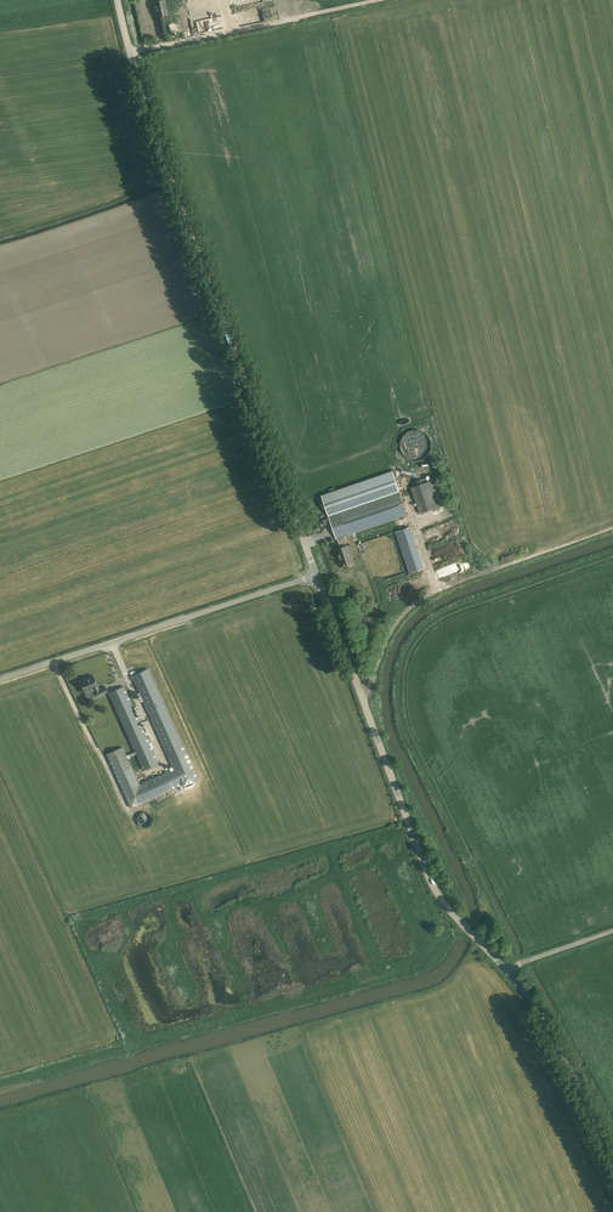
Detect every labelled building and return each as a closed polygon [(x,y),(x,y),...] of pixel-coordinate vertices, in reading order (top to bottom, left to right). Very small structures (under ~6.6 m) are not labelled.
[(153,2),(154,7),(155,7),(156,12),(157,16),(162,15),(167,14),(164,0),(161,0),(153,2)] [(420,430),(417,430),(416,430),(413,430),(411,431),(408,432),(406,433),(404,435),(403,436),(402,439),(401,441),(401,444),(401,446),(401,449),(402,451),(403,454),(405,456),(406,457),(408,458),(411,459),(412,460),(414,460),(418,460),(421,459),(423,458),(426,457),(427,456),(428,454),(430,451),(430,449),(431,446),(431,444),(430,441),(430,439),(428,436),(427,434),(424,433),(422,431),(420,430)] [(389,472),(321,495),(328,516),(336,539),(337,539),(344,536),(352,534),(356,533),(406,515),(398,492),(399,492),(392,471),(389,472)] [(435,480),(411,489),(419,514),(444,506),(435,480)] [(414,541),(410,527),(394,532),(399,546),(414,541)] [(340,548),(337,549),(342,565),(348,563),(353,561),(350,553),(348,546),(344,536),(337,539),(340,548)] [(122,747),(107,754),(131,807),(147,800),(159,795),(179,785),(182,791),(194,785),(192,780),(197,777),(148,669),(132,676),(174,769),(139,785),(127,758),(136,754),(143,770),(158,763),(124,686),(109,693),(135,752),(126,756),(122,747)] [(93,676),(80,682),(84,691),(94,687),(96,691),(94,691),(97,697),(108,691),(106,686),(99,689),(97,685),(98,685),(93,676)] [(141,813),(141,820),(143,820),(143,823),(149,823),(149,813),(141,813)]
